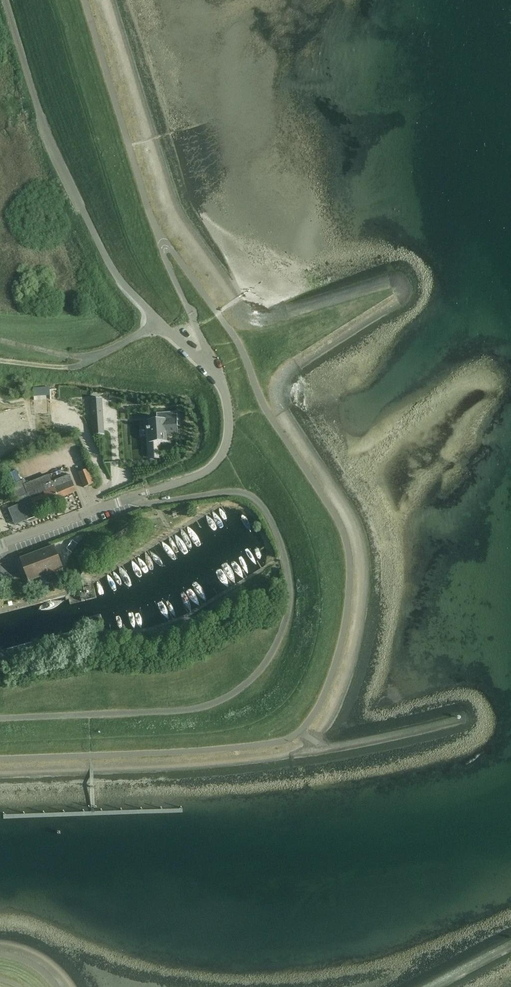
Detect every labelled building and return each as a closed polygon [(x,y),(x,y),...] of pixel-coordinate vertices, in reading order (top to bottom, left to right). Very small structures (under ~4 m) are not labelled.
[(102,398),(91,399),(92,417),(103,417),(102,398)] [(167,435),(178,434),(178,428),(177,412),(156,413),(157,420),(148,420),(148,428),(147,428),(149,457),(159,457),(159,461),(160,461),(160,452),(159,452),(159,442),(167,442),(167,435)] [(104,435),(103,417),(92,417),(93,435),(104,435)] [(84,487),(94,483),(89,469),(78,473),(84,487)] [(50,502),(58,499),(76,492),(69,475),(44,485),(45,487),(28,494),(30,497),(19,502),(20,505),(26,521),(37,516),(34,509),(50,502)] [(26,521),(20,505),(8,509),(14,525),(26,521)] [(21,537),(9,542),(13,553),(25,549),(21,537)] [(71,552),(77,544),(72,541),(67,549),(71,552)] [(63,568),(62,567),(54,546),(21,559),(29,581),(63,568)]
